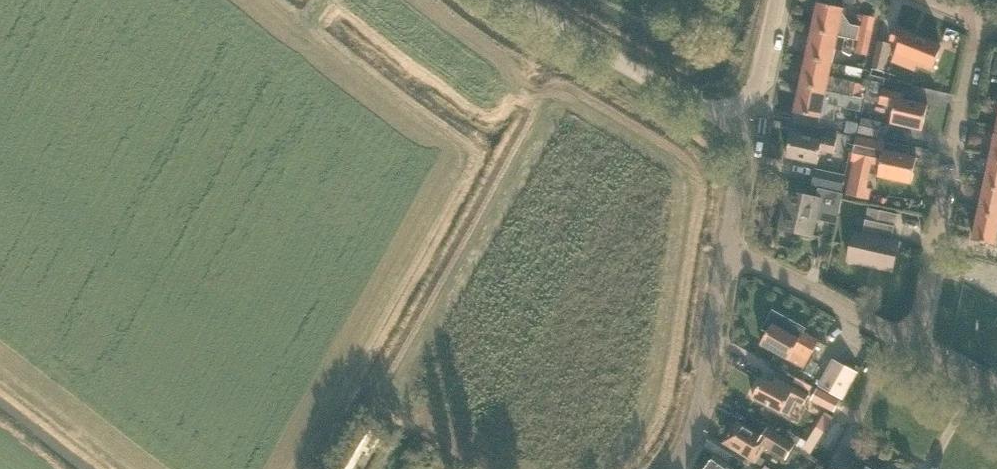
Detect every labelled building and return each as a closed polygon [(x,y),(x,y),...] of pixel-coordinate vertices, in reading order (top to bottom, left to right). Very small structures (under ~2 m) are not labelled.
[(850,24),(843,13),(844,8),(819,2),(813,30),(846,37),(860,40),(870,42),(873,30),(875,17),(865,15),(863,26),(850,24)] [(813,30),(807,57),(833,63),(836,49),(843,51),(846,37),(813,30)] [(894,60),(915,69),(918,61),(933,67),(941,47),(905,32),(905,33),(896,30),(892,40),(901,43),(894,60)] [(868,55),(870,42),(860,40),(857,53),(868,55)] [(891,43),(879,41),(873,68),(885,71),(891,43)] [(835,91),(864,97),(866,98),(868,85),(862,84),(851,82),(837,79),(830,77),(833,63),(807,57),(801,84),(835,92),(835,91)] [(835,91),(835,92),(801,84),(795,112),(821,117),(835,120),(838,106),(861,111),(864,97),(835,91)] [(868,85),(866,98),(876,100),(879,87),(868,85)] [(880,102),(895,106),(892,122),(923,130),(929,105),(902,99),(904,94),(883,89),(880,102)] [(882,122),(862,118),(859,133),(879,137),(882,122)] [(856,135),(859,122),(849,120),(846,133),(856,135)] [(787,156),(818,163),(821,150),(835,153),(837,140),(824,137),(824,140),(792,133),(787,156)] [(917,157),(885,150),(884,152),(876,150),(878,139),(858,136),(855,150),(869,153),(867,163),(881,166),(879,176),(912,183),(917,157)] [(996,189),(996,161),(991,159),(985,186),(996,189)] [(850,183),(847,194),(857,197),(860,185),(864,167),(853,165),(850,183)] [(846,174),(816,168),(812,185),(843,192),(846,174)] [(985,186),(979,213),(996,217),(996,189),(985,186)] [(834,215),(839,192),(819,188),(817,197),(790,191),(781,228),(812,235),(818,212),(834,215)] [(898,213),(882,210),(869,207),(863,233),(855,231),(848,261),(893,271),(900,241),(892,239),(898,213)] [(996,244),(996,217),(979,213),(974,240),(996,244)] [(804,332),(806,329),(773,310),(763,328),(769,331),(762,344),(790,359),(793,352),(809,361),(820,341),(804,332)] [(834,359),(819,385),(843,398),(858,372),(834,359)] [(791,395),(797,398),(796,400),(804,404),(809,395),(776,377),(773,382),(764,377),(754,397),(782,412),(791,395)] [(840,400),(821,391),(816,401),(835,410),(840,400)] [(834,417),(826,411),(817,426),(826,431),(834,417)] [(765,447),(787,460),(797,444),(769,429),(763,437),(738,421),(725,442),(756,462),(757,460),(761,463),(763,459),(759,456),(765,447)] [(716,455),(705,468),(735,468),(716,455)]
